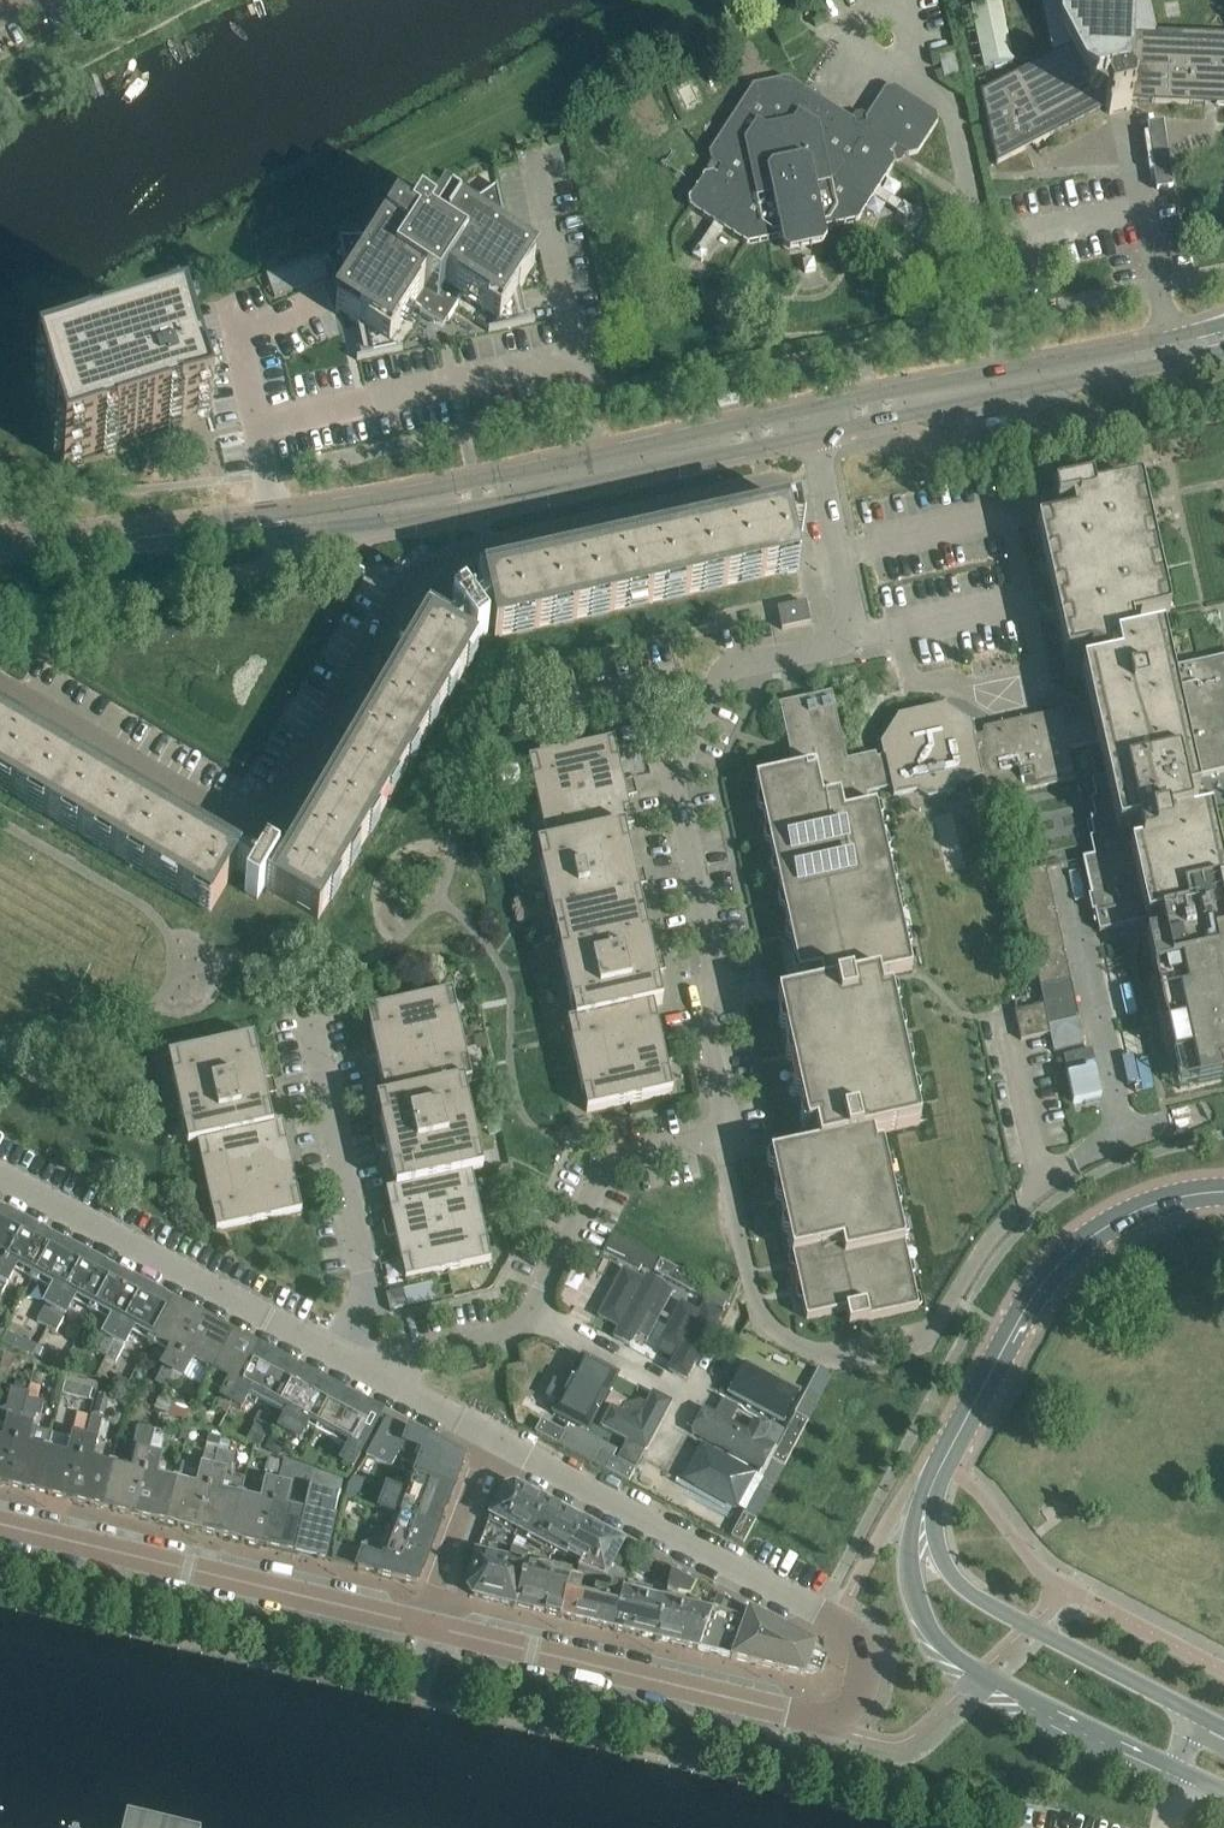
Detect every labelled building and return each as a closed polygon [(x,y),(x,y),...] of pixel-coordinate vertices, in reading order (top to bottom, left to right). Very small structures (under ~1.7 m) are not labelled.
[(1000,0),(996,0),(970,6),(984,66),(1013,60),(1000,0)] [(1205,105),(1223,106),(1223,35),(1155,32),(1149,0),(1040,0),(1052,55),(980,92),(996,164),(1105,108),(1109,115),(1130,110),(1130,102),(1205,105)] [(958,52),(939,56),(944,80),(963,76),(958,52)] [(703,175),(687,199),(689,208),(713,224),(712,225),(713,229),(718,232),(721,231),(722,230),(746,245),(780,238),(780,239),(783,249),(789,253),(822,246),(826,240),(824,230),(824,229),(858,222),(873,198),(875,199),(879,198),(882,194),(881,190),(879,189),(895,165),(894,164),(893,156),(891,155),(896,148),(908,156),(917,154),(937,123),(936,114),(894,86),(885,88),(867,116),(861,113),(854,114),(852,119),(787,77),(752,84),(709,152),(710,161),(717,165),(713,173),(712,173),(703,175)] [(474,202),(451,215),(442,209),(432,225),(419,216),(410,229),(394,219),(383,236),(362,239),(341,240),(340,238),(338,239),(346,274),(348,273),(348,271),(357,277),(335,311),(358,326),(365,357),(356,359),(357,360),(402,351),(402,349),(398,350),(390,344),(412,309),(434,323),(448,320),(462,298),(497,321),(492,330),(488,331),(488,332),(534,323),(533,321),(525,323),(519,291),(534,268),(500,247),(505,237),(506,238),(508,238),(497,186),(495,186),(495,188),(474,202)] [(903,204),(897,213),(906,219),(912,210),(903,204)] [(701,262),(707,253),(698,248),(692,256),(701,262)] [(320,255),(266,275),(274,298),(329,278),(320,255)] [(815,270),(813,260),(803,262),(805,273),(815,270)] [(183,331),(36,378),(64,465),(211,418),(183,331)] [(1169,613),(1140,481),(1091,492),(1090,486),(1053,494),(1058,519),(1036,524),(1066,656),(1088,651),(1115,645),(1115,643),(1128,640),(1124,623),(1169,613)] [(494,637),(798,570),(790,534),(802,531),(798,509),(785,512),(787,519),(484,587),(479,588),(475,589),(470,590),(466,592),(459,596),(452,600),(480,638),(485,634),(482,630),(491,623),(494,637)] [(480,638),(452,600),(446,605),(441,610),(438,614),(435,618),(433,622),(431,626),(430,625),(430,626),(420,642),(287,871),(262,856),(264,849),(254,848),(249,848),(248,847),(236,867),(235,870),(252,880),(244,893),(256,900),(264,888),(318,919),(474,651),(462,644),(471,638),(474,642),(480,638)] [(805,603),(777,609),(781,630),(810,624),(805,603)] [(1160,918),(1219,903),(1215,887),(1223,885),(1223,874),(1210,811),(1196,814),(1192,798),(1198,796),(1194,778),(1223,771),(1223,657),(1169,669),(1161,633),(1128,640),(1115,643),(1115,645),(1088,651),(1092,667),(1081,670),(1093,723),(1098,743),(1105,777),(1096,779),(1100,797),(1096,798),(1099,816),(1095,817),(1099,836),(1094,837),(1098,855),(1082,858),(1099,932),(1160,918)] [(849,1324),(868,1320),(918,1309),(879,1133),(920,1124),(887,975),(912,970),(872,790),(891,786),(884,757),(863,761),(862,756),(846,760),(831,692),(798,700),(799,704),(780,709),(793,770),(755,779),(802,992),(777,998),(811,1146),(770,1155),(806,1320),(846,1311),(849,1324)] [(884,757),(891,786),(893,796),(920,790),(929,795),(950,790),(955,783),(981,776),(973,737),(970,726),(943,708),(899,718),(881,745),(884,757)] [(1098,743),(1093,723),(1063,730),(1060,719),(1040,723),(1033,719),(982,730),(983,735),(973,737),(981,776),(987,798),(1074,779),(1068,749),(1098,743)] [(215,854),(0,728),(0,788),(210,912),(235,870),(236,867),(215,854)] [(528,759),(547,846),(624,830),(633,828),(626,798),(633,797),(630,781),(623,783),(613,740),(528,759)] [(536,848),(574,1021),(653,1006),(662,1004),(655,974),(662,972),(659,957),(652,958),(636,887),(643,886),(639,870),(633,872),(624,830),(547,846),(536,848)] [(1045,867),(1014,874),(1039,986),(1070,980),(1045,867)] [(1153,971),(1171,967),(1177,997),(1197,1085),(1223,1079),(1220,1068),(1223,1067),(1223,901),(1219,903),(1160,918),(1163,933),(1146,936),(1153,971)] [(1021,1040),(1047,1034),(1050,1033),(1048,1025),(1078,1019),(1070,980),(1039,986),(1043,1005),(1014,1011),(1021,1040)] [(373,1043),(366,1045),(369,1060),(376,1058),(384,1100),(385,1102),(463,1084),(471,1083),(451,994),(366,1013),(373,1043)] [(653,1006),(574,1021),(567,1024),(586,1112),(672,1093),(666,1064),(672,1062),(668,1046),(662,1047),(653,1006)] [(196,1142),(272,1125),(266,1096),(273,1095),(269,1079),(263,1081),(253,1038),(168,1057),(187,1145),(197,1143),(196,1142)] [(385,1102),(384,1100),(376,1102),(382,1132),(376,1133),(379,1149),(386,1147),(395,1189),(395,1190),(471,1173),(482,1171),(463,1084),(385,1102)] [(276,1124),(272,1125),(196,1142),(197,1143),(216,1230),(301,1211),(295,1181),(301,1179),(298,1164),(291,1165),(282,1122),(276,1124)] [(386,1191),(386,1192),(392,1221),(386,1222),(386,1224),(389,1238),(395,1236),(405,1279),(490,1260),(471,1173),(395,1190),(395,1189),(386,1191)] [(26,1225),(0,1211),(0,1273),(26,1225)] [(55,1241),(26,1225),(0,1273),(0,1292),(2,1293),(14,1269),(35,1280),(55,1241)] [(611,1233),(601,1252),(641,1272),(644,1265),(650,1253),(638,1246),(611,1233)] [(55,1241),(35,1280),(55,1290),(42,1314),(38,1322),(47,1327),(51,1319),(57,1308),(85,1256),(81,1254),(72,1249),(66,1246),(55,1241)] [(644,1265),(676,1281),(683,1269),(650,1253),(644,1265)] [(51,1319),(47,1327),(57,1332),(74,1301),(79,1303),(94,1311),(114,1272),(103,1266),(98,1263),(95,1262),(91,1260),(87,1258),(85,1256),(57,1308),(51,1319)] [(622,1269),(598,1313),(618,1324),(611,1336),(630,1346),(636,1335),(638,1330),(649,1335),(673,1291),(671,1290),(663,1286),(664,1284),(643,1273),(640,1278),(622,1269)] [(676,1281),(721,1303),(727,1291),(683,1269),(676,1281)] [(114,1272),(94,1311),(114,1322),(98,1352),(107,1357),(144,1288),(114,1272)] [(144,1288),(107,1357),(116,1362),(133,1332),(153,1343),(174,1304),(144,1288)] [(402,1290),(385,1294),(388,1309),(389,1312),(406,1308),(404,1298),(402,1290)] [(720,1312),(701,1301),(696,1310),(677,1300),(668,1317),(659,1334),(655,1341),(674,1352),(665,1368),(685,1378),(720,1312)] [(168,1386),(175,1371),(203,1319),(174,1304),(153,1343),(173,1353),(158,1380),(168,1386)] [(203,1319),(175,1371),(200,1385),(207,1371),(212,1374),(233,1335),(203,1319)] [(6,1333),(2,1344),(32,1356),(33,1356),(34,1355),(38,1346),(37,1346),(6,1333)] [(225,1398),(235,1403),(262,1351),(233,1335),(212,1374),(232,1385),(225,1398)] [(38,1346),(34,1355),(45,1360),(49,1351),(38,1346)] [(251,1395),(271,1405),(292,1366),(262,1351),(235,1403),(244,1408),(251,1395)] [(554,1403),(549,1411),(586,1431),(618,1372),(581,1352),(580,1352),(580,1353),(563,1385),(562,1386),(554,1403)] [(2,1357),(0,1364),(0,1365),(0,1376),(4,1377),(15,1362),(2,1357)] [(284,1429),(294,1434),(321,1382),(292,1366),(271,1405),(291,1416),(284,1429)] [(730,1397),(781,1424),(797,1395),(746,1368),(744,1372),(738,1374),(731,1387),(733,1393),(730,1397)] [(310,1426),(330,1437),(351,1398),(321,1382),(294,1434),(303,1439),(310,1426)] [(5,1485),(19,1426),(26,1398),(28,1388),(11,1384),(6,1405),(2,1407),(0,1407),(0,1483),(5,1485)] [(29,1385),(28,1388),(26,1398),(27,1399),(38,1401),(41,1387),(29,1385)] [(62,1395),(90,1403),(93,1393),(65,1385),(62,1395)] [(785,1434),(798,1441),(820,1399),(822,1395),(809,1389),(785,1434)] [(610,1406),(599,1427),(627,1442),(620,1455),(637,1465),(644,1452),(646,1452),(672,1404),(660,1397),(651,1393),(645,1405),(640,1413),(630,1416),(621,1412),(610,1406)] [(92,1415),(102,1418),(106,1399),(97,1397),(92,1415)] [(26,1398),(19,1426),(5,1485),(27,1490),(27,1489),(38,1491),(48,1449),(52,1434),(30,1429),(33,1415),(38,1416),(41,1402),(26,1398)] [(381,1414),(351,1398),(330,1437),(351,1448),(344,1461),(354,1466),(381,1414)] [(175,1403),(170,1415),(186,1422),(191,1410),(175,1403)] [(697,1416),(688,1431),(694,1434),(729,1453),(761,1470),(774,1445),(761,1438),(768,1425),(751,1416),(744,1429),(708,1409),(702,1406),(697,1416)] [(48,1449),(38,1491),(48,1494),(48,1495),(70,1500),(89,1417),(77,1414),(71,1439),(73,1439),(70,1454),(48,1449)] [(100,1420),(89,1417),(70,1500),(92,1505),(92,1504),(102,1507),(112,1464),(91,1459),(100,1420)] [(387,1418),(371,1455),(396,1467),(405,1452),(408,1453),(404,1463),(417,1467),(414,1475),(451,1489),(458,1470),(463,1458),(448,1450),(427,1438),(427,1439),(409,1430),(387,1418)] [(561,1430),(544,1421),(539,1419),(533,1431),(537,1433),(581,1457),(592,1437),(565,1423),(561,1430)] [(183,1422),(179,1440),(186,1441),(191,1424),(183,1422)] [(263,1440),(268,1431),(255,1425),(251,1433),(263,1440)] [(113,1464),(102,1507),(113,1509),(112,1510),(134,1515),(148,1457),(155,1430),(138,1426),(131,1453),(138,1455),(134,1469),(113,1464)] [(148,1457),(134,1515),(156,1521),(156,1520),(167,1522),(177,1480),(155,1474),(165,1436),(166,1432),(155,1430),(148,1457)] [(259,1448),(260,1446),(263,1440),(251,1433),(246,1442),(255,1446),(259,1448)] [(785,1434),(765,1472),(777,1479),(798,1441),(785,1434)] [(209,1435),(206,1444),(219,1447),(221,1438),(209,1435)] [(280,1453),(282,1448),(279,1439),(272,1435),(265,1448),(264,1449),(278,1456),(280,1453)] [(592,1437),(581,1457),(617,1476),(628,1482),(635,1469),(624,1463),(618,1460),(610,1455),(614,1448),(592,1437)] [(219,1447),(218,1451),(226,1454),(230,1440),(221,1438),(219,1447)] [(727,1457),(699,1442),(680,1479),(707,1494),(732,1507),(735,1509),(736,1508),(754,1474),(754,1473),(755,1472),(727,1457)] [(307,1448),(303,1461),(315,1465),(320,1453),(307,1448)] [(216,1457),(199,1531),(221,1536),(221,1535),(231,1538),(241,1495),(245,1479),(230,1475),(235,1456),(226,1454),(218,1451),(216,1457)] [(177,1480),(167,1522),(177,1525),(177,1526),(199,1531),(216,1457),(204,1454),(201,1470),(181,1465),(177,1480)] [(264,1471),(280,1476),(283,1462),(268,1457),(264,1471)] [(277,1488),(263,1546),(285,1552),(285,1551),(294,1553),(305,1510),(314,1473),(283,1462),(280,1476),(277,1488)] [(743,1543),(775,1484),(777,1479),(765,1472),(731,1536),(743,1543)] [(305,1510),(294,1553),(323,1560),(339,1497),(343,1481),(314,1473),(305,1510)] [(386,1489),(383,1499),(440,1520),(451,1489),(414,1475),(406,1497),(386,1489)] [(517,1532),(528,1537),(546,1503),(514,1485),(504,1488),(489,1517),(504,1525),(502,1529),(515,1536),(517,1532)] [(263,1500),(241,1495),(231,1538),(241,1540),(241,1541),(263,1546),(277,1488),(266,1486),(263,1500)] [(361,1491),(350,1487),(347,1492),(346,1498),(357,1502),(361,1491)] [(440,1520),(383,1499),(379,1509),(394,1514),(386,1536),(428,1552),(440,1520)] [(584,1523),(546,1503),(528,1537),(542,1545),(540,1549),(553,1556),(556,1552),(566,1557),(567,1556),(584,1523)] [(584,1523),(567,1556),(582,1563),(577,1572),(603,1581),(611,1584),(624,1589),(631,1575),(611,1564),(623,1543),(584,1523)] [(362,1556),(357,1568),(377,1573),(377,1574),(416,1583),(428,1552),(386,1536),(385,1538),(381,1536),(361,1545),(364,1551),(362,1556)] [(476,1554),(468,1588),(472,1596),(516,1606),(525,1567),(528,1554),(521,1551),(511,1547),(509,1558),(495,1554),(494,1559),(476,1554)] [(362,1556),(352,1552),(347,1566),(357,1568),(362,1556)] [(635,1569),(646,1575),(654,1562),(642,1555),(635,1569)] [(569,1578),(525,1567),(516,1606),(560,1617),(569,1578)] [(666,1597),(655,1640),(698,1650),(711,1613),(711,1611),(695,1608),(696,1604),(690,1602),(689,1597),(697,1582),(691,1579),(671,1568),(666,1597)] [(614,1630),(623,1592),(624,1589),(611,1584),(609,1593),(595,1589),(593,1597),(586,1595),(586,1599),(578,1597),(582,1581),(569,1578),(560,1617),(614,1630)] [(666,1597),(650,1593),(636,1590),(635,1594),(623,1592),(614,1630),(655,1640),(666,1597)] [(731,1658),(739,1634),(748,1610),(718,1594),(711,1611),(711,1613),(698,1650),(731,1658)] [(789,1631),(748,1610),(739,1634),(731,1658),(803,1676),(804,1673),(811,1674),(816,1671),(821,1672),(824,1665),(827,1658),(822,1656),(819,1651),(813,1648),(814,1644),(813,1644),(789,1631)] [(123,1827),(198,1827),(127,1811),(123,1827)]
